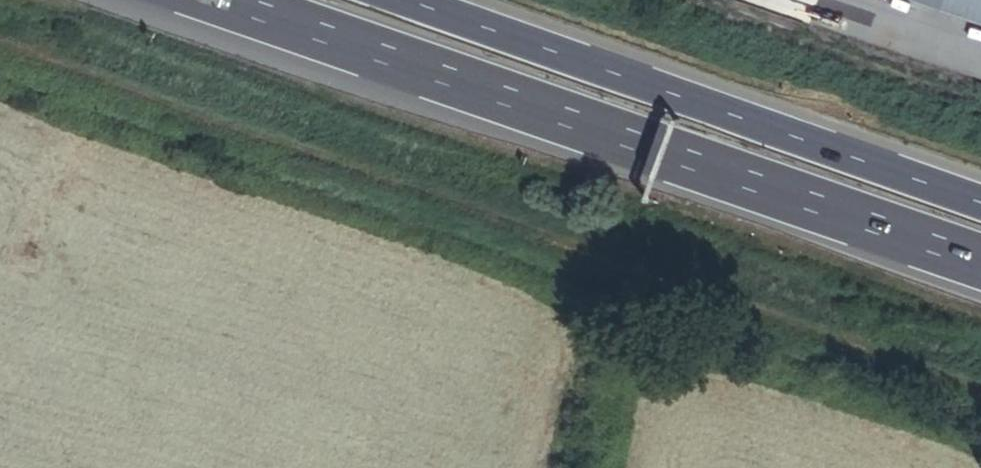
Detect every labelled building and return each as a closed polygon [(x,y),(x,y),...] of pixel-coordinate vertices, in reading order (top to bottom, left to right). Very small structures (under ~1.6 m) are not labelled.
[(980,25),(980,0),(909,0),(980,25)]
